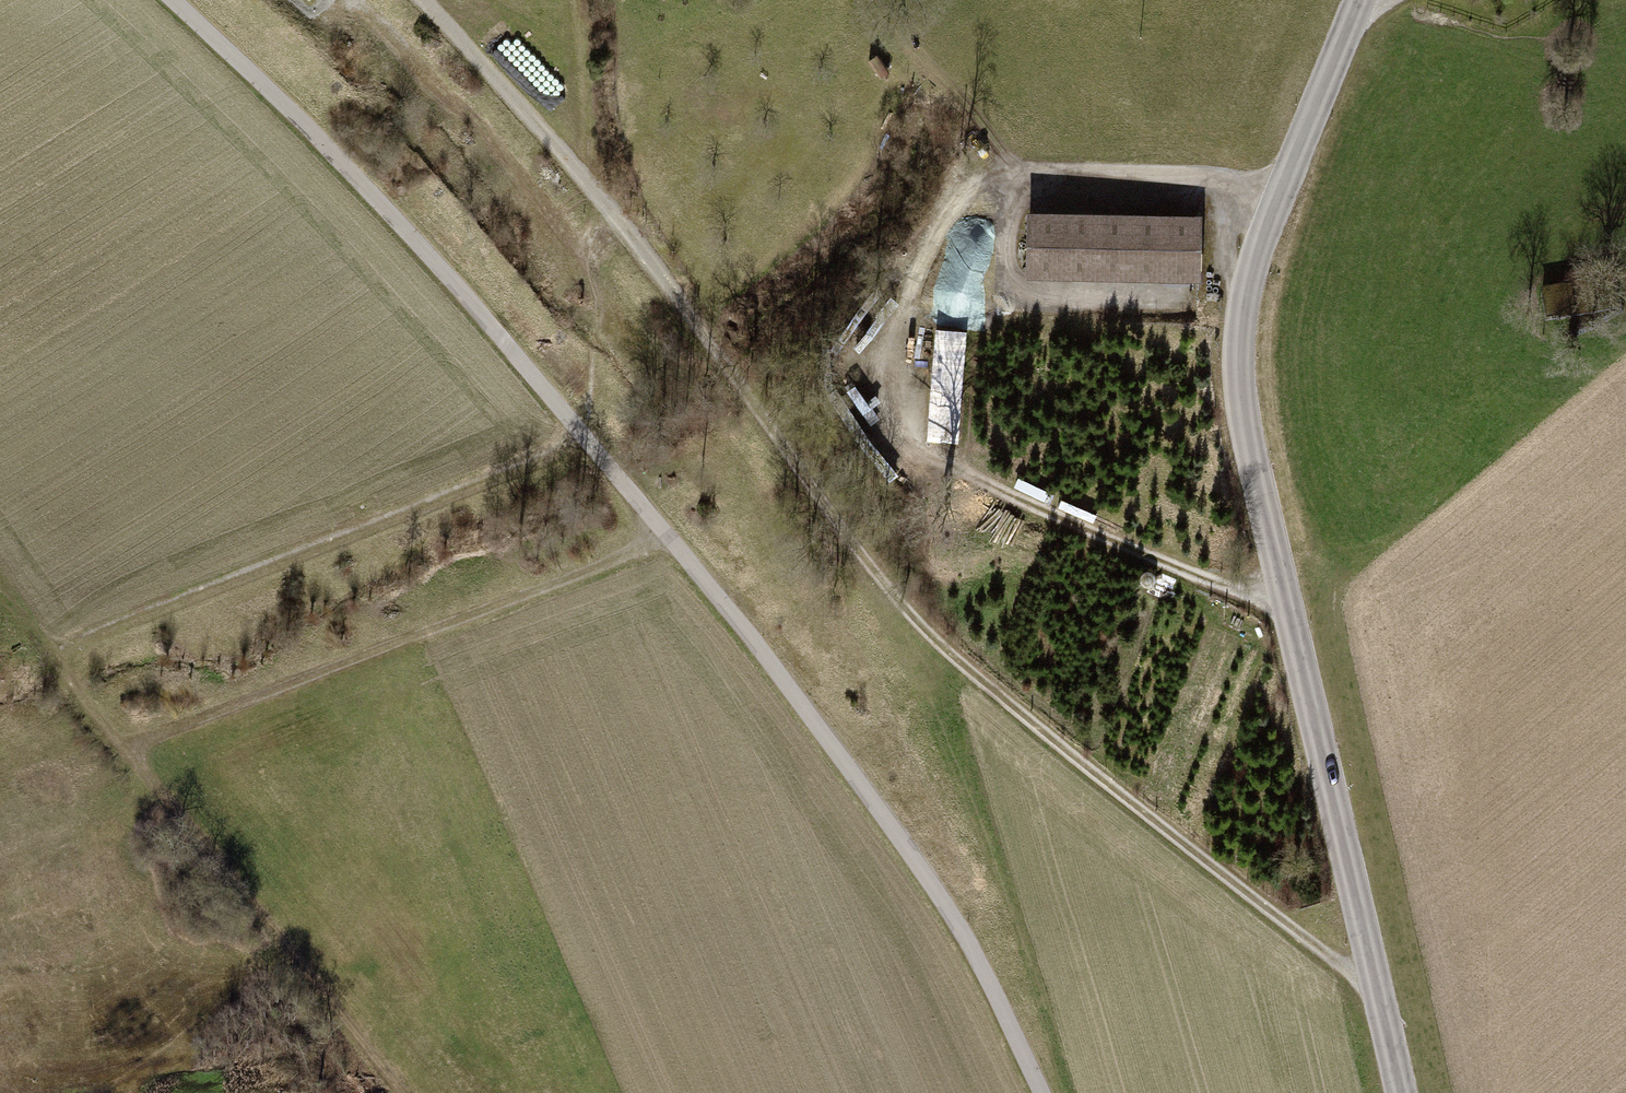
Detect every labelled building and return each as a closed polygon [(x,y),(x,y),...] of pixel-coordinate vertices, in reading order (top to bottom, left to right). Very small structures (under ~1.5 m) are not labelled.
[(1202,206),(1036,201),(1034,264),(1200,269),(1202,206)] [(966,412),(965,321),(935,321),(935,412),(966,412)]
